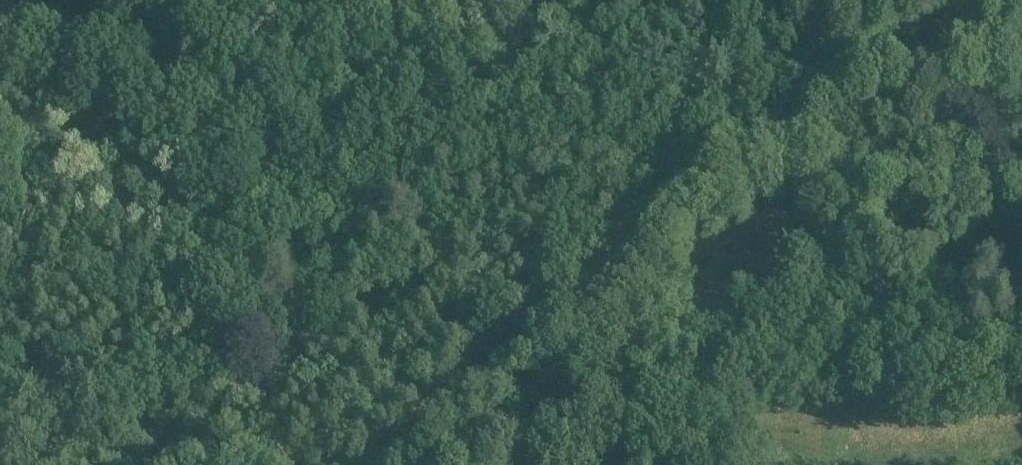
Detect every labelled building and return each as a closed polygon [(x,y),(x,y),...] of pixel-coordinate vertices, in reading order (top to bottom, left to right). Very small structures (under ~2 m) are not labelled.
[(15,9),(22,1),(26,3),(28,0),(3,0),(15,9)]
